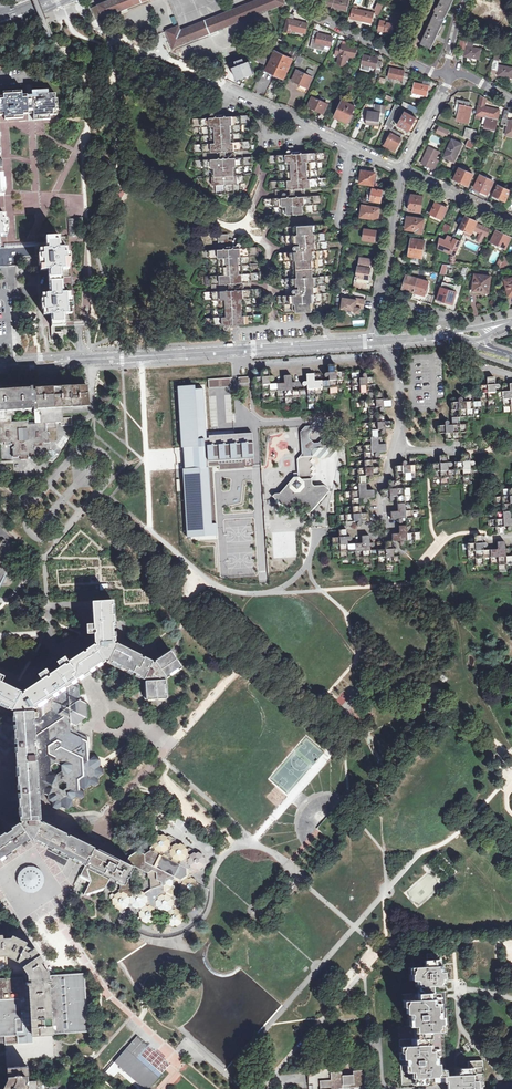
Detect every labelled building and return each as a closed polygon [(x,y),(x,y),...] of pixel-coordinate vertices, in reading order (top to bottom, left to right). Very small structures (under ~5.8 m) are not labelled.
[(91,8),(97,19),(146,0),(111,0),(91,8)] [(165,32),(171,47),(173,50),(173,47),(285,3),(284,3),(283,0),(258,0),(181,31),(179,26),(165,32)] [(347,11),(349,1),(345,0),(334,0),(332,5),(332,8),(347,11)] [(421,43),(431,48),(436,38),(435,38),(436,37),(436,36),(437,36),(441,25),(446,15),(447,14),(447,13),(453,0),(441,0),(438,7),(436,7),(435,10),(436,11),(421,43)] [(374,15),(379,17),(384,6),(379,3),(374,15)] [(357,18),(359,10),(352,8),(351,16),(357,18)] [(357,20),(372,23),(374,13),(359,10),(357,18),(357,20)] [(400,16),(393,15),(391,23),(395,24),(398,25),(400,16)] [(290,16),(289,19),(287,19),(284,31),(291,33),(292,31),(305,34),(308,23),(293,20),(294,17),(290,16)] [(391,23),(380,21),(378,31),(393,34),(395,24),(391,23)] [(319,31),(314,30),(313,37),(317,37),(316,43),(330,46),(333,37),(318,33),(319,31)] [(343,41),(339,40),(335,56),(340,57),(339,62),(345,63),(347,56),(355,58),(357,48),(342,45),(343,41)] [(474,43),(467,42),(466,49),(464,56),(479,59),(481,49),(473,48),(474,43)] [(293,59),(275,51),(266,71),(284,79),(293,59)] [(255,54),(253,59),(265,64),(267,59),(255,54)] [(295,64),(300,66),(304,57),(299,55),(295,64)] [(380,74),(382,61),(378,61),(379,58),(364,55),(362,65),(376,68),(375,73),(380,74)] [(247,61),(235,65),(241,81),(246,79),(247,81),(254,79),(247,61)] [(225,79),(231,67),(226,65),(220,77),(225,79)] [(500,65),(498,71),(498,75),(511,78),(511,68),(500,65)] [(405,71),(390,68),(388,78),(403,81),(402,84),(406,85),(406,82),(407,82),(409,74),(404,73),(405,71)] [(297,71),(293,80),(308,87),(315,72),(309,69),(306,75),(297,71)] [(432,82),(424,80),(423,84),(415,83),(412,92),(427,96),(429,86),(430,87),(432,82)] [(58,100),(56,100),(56,95),(49,95),(49,91),(32,92),(32,96),(22,97),(22,92),(3,93),(3,97),(0,97),(0,116),(4,116),(5,120),(23,119),(23,114),(30,114),(33,114),(34,121),(39,120),(50,119),(50,116),(57,115),(57,110),(58,109),(58,108),(58,100)] [(328,104),(312,97),(308,106),(324,113),(328,104)] [(457,99),(456,103),(461,104),(457,121),(469,123),(472,107),(470,107),(471,102),(457,99)] [(355,107),(343,101),(335,117),(347,123),(355,107)] [(386,106),(375,104),(374,112),(367,111),(366,124),(379,126),(380,113),(385,113),(386,106)] [(396,104),(386,125),(393,129),(395,125),(392,124),(401,107),(396,104)] [(478,105),(476,115),(487,117),(485,129),(495,132),(500,110),(485,106),(478,105)] [(213,118),(193,119),(193,127),(202,127),(203,144),(194,145),(195,154),(197,154),(204,153),(204,160),(198,161),(195,161),(196,169),(204,169),(205,186),(210,185),(210,194),(234,192),(242,192),(241,183),(246,183),(244,166),(253,165),(252,157),(244,157),(243,154),(243,150),(252,150),(251,141),(242,141),(242,133),(241,124),(250,124),(249,115),(225,117),(225,114),(221,115),(217,115),(217,112),(218,112),(217,109),(217,108),(209,109),(209,112),(213,112),(213,113),(212,113),(211,113),(211,115),(211,116),(212,117),(213,117),(213,118)] [(505,110),(501,124),(508,126),(506,135),(511,136),(511,121),(507,120),(509,111),(505,110)] [(416,118),(405,112),(398,125),(409,131),(416,118)] [(393,129),(386,125),(384,129),(392,132),(385,145),(395,151),(401,139),(403,135),(393,129)] [(448,137),(450,132),(440,127),(437,132),(443,135),(448,137)] [(455,163),(464,144),(453,139),(444,158),(455,163)] [(470,140),(469,139),(466,146),(473,149),(474,147),(477,148),(479,144),(475,142),(470,140)] [(298,151),(294,152),(293,149),(294,149),(294,146),(293,145),(286,146),(285,146),(286,149),(289,149),(289,150),(288,150),(287,151),(287,152),(287,153),(288,154),(289,154),(280,155),(269,156),(269,164),(278,164),(279,181),(271,182),(271,190),(276,190),(276,195),(276,199),(265,199),(265,208),(274,208),(274,216),(315,213),(314,205),(323,204),(323,196),(306,197),(305,192),(305,188),(328,186),(327,178),(319,178),(318,170),(318,161),(326,161),(325,152),(301,154),(301,151),(298,151)] [(440,152),(429,147),(425,155),(426,155),(422,164),(435,170),(439,161),(436,159),(440,152)] [(468,185),(473,174),(459,168),(454,179),(468,185)] [(375,173),(362,171),(360,183),(373,185),(375,173)] [(480,175),(474,188),(489,195),(495,182),(480,175)] [(509,192),(497,187),(493,195),(505,201),(509,192)] [(383,190),(373,189),(371,201),(381,203),(383,190)] [(423,196),(412,194),(409,211),(421,213),(423,196)] [(447,208),(436,202),(430,214),(431,215),(431,217),(440,222),(447,208)] [(377,208),(363,205),(361,217),(377,220),(377,214),(376,214),(377,208)] [(1,249),(0,237),(7,236),(7,231),(8,231),(8,226),(7,221),(6,221),(6,215),(0,216),(0,249),(1,249)] [(477,222),(466,216),(460,228),(459,227),(454,239),(448,236),(446,240),(440,237),(439,248),(454,255),(464,234),(466,231),(471,233),(472,234),(477,222)] [(425,219),(408,217),(406,229),(416,231),(416,233),(423,234),(425,219)] [(446,233),(450,226),(445,223),(441,230),(446,233)] [(326,276),(325,259),(331,259),(330,242),(333,241),(332,233),(327,233),(326,225),(287,227),(287,235),(281,236),(281,244),(287,244),(288,248),(288,253),(279,253),(279,262),(285,261),(286,279),(280,279),(281,287),(286,287),(287,292),(287,296),(278,297),(279,305),(284,305),(285,313),(305,312),(324,310),(323,302),(330,302),(329,285),(332,284),(332,276),(326,276)] [(480,225),(477,231),(480,233),(484,235),(487,236),(490,230),(480,225)] [(376,231),(366,229),(364,239),(378,242),(379,237),(375,236),(376,231)] [(511,237),(496,231),(491,242),(506,249),(511,237)] [(205,318),(206,326),(208,326),(215,326),(226,325),(226,326),(225,326),(225,327),(224,328),(224,329),(225,329),(226,330),(227,330),(227,331),(224,331),(223,331),(223,334),(224,334),(231,334),(232,334),(231,327),(238,327),(238,324),(263,323),(262,314),(254,315),(253,298),(262,297),(261,289),(252,289),(251,282),(261,281),(260,273),(252,273),(250,256),(259,256),(259,247),(249,248),(240,248),(241,247),(242,246),(241,245),(241,244),(240,243),(239,243),(243,243),(243,238),(235,238),(235,240),(229,240),(229,234),(225,234),(219,235),(218,235),(219,249),(201,251),(202,259),(210,259),(211,276),(203,276),(203,285),(206,285),(212,285),(212,292),(206,293),(204,293),(204,301),(213,301),(214,318),(205,318)] [(41,271),(48,271),(48,282),(62,281),(62,270),(69,269),(69,264),(70,264),(70,254),(68,254),(68,249),(61,249),(60,237),(45,238),(46,250),(40,250),(40,255),(38,256),(39,263),(39,266),(40,266),(41,271)] [(425,241),(412,239),(410,250),(413,250),(412,256),(423,258),(425,241)] [(0,249),(0,266),(18,265),(18,256),(36,255),(35,247),(1,249),(0,249)] [(372,260),(360,258),(356,283),(368,285),(372,260)] [(509,260),(504,258),(503,262),(500,268),(498,270),(504,271),(509,260)] [(452,265),(443,265),(440,274),(446,275),(448,267),(451,267),(452,265)] [(491,276),(475,274),(473,291),(489,293),(491,276)] [(414,292),(418,279),(407,275),(403,288),(408,289),(407,291),(414,292)] [(458,280),(445,277),(442,288),(441,288),(438,300),(453,304),(457,292),(455,291),(458,280)] [(430,282),(418,279),(414,292),(420,295),(421,293),(426,294),(430,282)] [(49,294),(42,295),(42,300),(41,300),(42,310),(43,310),(43,315),(51,315),(51,326),(51,327),(53,327),(65,326),(65,324),(65,314),(72,314),(72,308),(73,308),(72,298),(71,298),(70,293),(63,293),(62,281),(48,282),(49,294)] [(365,301),(357,300),(357,301),(350,300),(343,299),(341,310),(355,312),(355,314),(360,315),(360,309),(363,310),(365,301)] [(364,457),(372,457),(372,453),(377,453),(376,453),(375,454),(375,455),(375,456),(375,457),(376,457),(377,457),(378,457),(379,456),(379,455),(379,452),(386,452),(385,437),(378,437),(377,430),(383,430),(382,430),(381,431),(381,432),(381,433),(382,434),(384,434),(385,434),(385,433),(385,430),(392,429),(392,421),(384,422),(384,414),(377,415),(376,407),(381,407),(380,408),(379,409),(379,410),(380,411),(381,412),(382,412),(383,411),(384,410),(383,407),(391,406),(390,399),(383,399),(383,392),(375,392),(374,377),(367,378),(367,375),(366,375),(366,374),(365,373),(364,373),(363,374),(362,374),(362,376),(362,377),(363,378),(364,378),(365,378),(359,378),(359,371),(351,371),(352,379),(344,379),(344,372),(336,372),(336,365),(328,365),(329,373),(326,373),(325,373),(325,374),(324,374),(324,375),(324,376),(325,377),(327,377),(328,377),(328,376),(328,375),(329,375),(329,380),(322,381),(321,373),(306,374),(307,382),(304,382),(303,382),(302,383),(302,385),(303,386),(304,386),(305,386),(306,386),(306,385),(307,384),(307,389),(292,390),(292,385),(292,386),(293,386),(294,387),(295,387),(296,386),(297,385),(297,384),(296,384),(296,383),(295,383),(294,383),(292,383),(291,375),(284,376),(284,383),(269,384),(269,379),(270,380),(271,381),(272,381),(273,380),(274,380),(274,379),(274,378),(273,377),(272,377),(271,377),(269,377),(269,369),(253,370),(255,393),(263,393),(263,400),(270,400),(270,392),(277,392),(278,399),(285,399),(286,406),(293,406),(293,399),(307,398),(308,405),(316,404),(315,397),(323,397),(322,389),(329,388),(330,396),(338,396),(337,388),(352,387),(353,394),(367,393),(368,401),(361,401),(361,409),(368,408),(369,423),(362,424),(363,431),(370,431),(370,438),(363,438),(363,446),(356,446),(356,454),(364,453),(364,457)] [(230,377),(208,379),(209,388),(231,386),(230,377)] [(480,401),(488,401),(488,408),(496,408),(495,400),(503,400),(504,407),(511,407),(511,415),(511,384),(502,384),(502,392),(495,392),(495,387),(495,388),(496,388),(496,389),(497,389),(498,389),(499,389),(499,388),(499,387),(499,386),(499,385),(498,385),(497,385),(495,385),(494,377),(487,378),(487,385),(480,386),(480,401)] [(183,476),(187,541),(216,540),(215,517),(212,465),(219,465),(220,469),(253,467),(252,459),(254,459),(253,433),(209,436),(209,439),(206,439),(203,389),(189,390),(189,387),(177,387),(181,439),(182,458),(183,476)] [(481,409),(480,401),(473,402),(473,394),(465,395),(466,402),(460,402),(461,402),(462,401),(462,399),(462,398),(461,398),(460,398),(459,398),(458,399),(458,400),(458,402),(451,403),(452,425),(447,426),(447,425),(448,425),(449,424),(449,423),(449,422),(448,422),(447,421),(446,421),(445,422),(445,423),(445,424),(445,426),(437,426),(438,434),(445,433),(446,441),(460,440),(460,433),(467,432),(467,425),(459,425),(459,418),(474,417),(474,410),(481,409)] [(63,406),(35,408),(36,422),(29,423),(29,420),(11,422),(11,416),(15,415),(15,409),(0,410),(0,434),(1,443),(5,443),(6,446),(14,446),(13,445),(16,445),(16,451),(16,457),(21,457),(22,460),(29,460),(29,459),(34,458),(34,452),(33,446),(36,446),(36,447),(43,446),(43,443),(48,442),(47,430),(57,429),(57,423),(62,423),(62,427),(73,426),(73,418),(64,418),(63,406)] [(299,434),(300,455),(296,461),(297,478),(291,480),(280,493),(275,494),(275,499),(286,508),(300,507),(308,514),(329,490),(324,486),(314,486),(312,484),(311,479),(316,473),(313,471),(316,468),(313,466),(313,464),(315,461),(312,459),(312,456),(317,456),(320,458),(335,457),(337,455),(337,450),(339,447),(331,440),(321,441),(319,443),(314,444),(309,439),(308,434),(313,429),(310,426),(305,427),(299,434)] [(432,464),(433,479),(440,479),(441,486),(448,486),(448,478),(463,478),(463,485),(471,485),(470,477),(478,476),(478,469),(470,469),(470,464),(470,465),(471,465),(472,466),(473,466),(474,465),(474,464),(474,463),(474,462),(473,461),(472,461),(470,462),(470,461),(469,454),(462,455),(462,462),(455,463),(455,470),(448,470),(447,465),(448,465),(448,466),(448,467),(449,467),(450,467),(451,467),(451,466),(452,466),(452,465),(452,464),(451,464),(451,463),(450,463),(447,463),(447,456),(439,456),(440,463),(432,464)] [(422,532),(414,533),(413,518),(421,517),(420,510),(413,511),(412,503),(405,504),(405,496),(412,496),(411,488),(404,489),(404,481),(418,480),(418,473),(425,472),(425,464),(417,465),(417,457),(409,458),(410,465),(405,466),(405,465),(406,465),(406,464),(407,463),(406,462),(405,461),(404,461),(403,462),(402,463),(402,466),(395,466),(396,481),(388,482),(390,499),(390,500),(390,501),(391,501),(392,501),(393,501),(394,500),(394,499),(393,498),(393,497),(392,497),(397,496),(398,511),(390,512),(391,519),(398,519),(398,521),(399,522),(399,523),(400,523),(401,523),(402,523),(403,522),(403,520),(402,520),(402,519),(401,519),(406,518),(406,526),(399,526),(400,544),(400,545),(401,545),(401,546),(402,546),(403,546),(403,545),(404,545),(404,544),(404,543),(404,542),(403,542),(402,541),(407,541),(408,548),(415,548),(415,540),(422,540),(422,532)] [(379,460),(357,461),(357,469),(350,469),(351,476),(358,476),(358,484),(351,484),(351,492),(344,492),(345,500),(352,499),(352,506),(345,507),(345,514),(338,515),(338,522),(346,522),(346,526),(354,525),(353,522),(359,521),(359,522),(358,522),(357,523),(357,524),(357,525),(357,526),(358,526),(359,526),(360,526),(361,525),(361,521),(368,521),(367,506),(360,506),(359,499),(365,498),(365,499),(364,499),(363,499),(363,500),(363,501),(363,502),(363,503),(364,503),(365,503),(366,503),(366,502),(367,502),(367,501),(367,498),(374,498),(374,490),(366,491),(365,476),(371,476),(370,476),(369,477),(369,478),(369,479),(369,480),(370,480),(371,480),(372,480),(373,479),(373,478),(373,475),(380,475),(379,460)] [(501,489),(502,497),(495,498),(495,505),(502,505),(503,512),(495,512),(496,520),(488,520),(489,528),(496,528),(497,535),(504,534),(504,527),(509,526),(509,527),(508,527),(507,528),(507,529),(507,530),(508,530),(508,531),(509,531),(510,531),(511,530),(511,529),(511,526),(511,511),(510,511),(510,504),(511,504),(511,489),(501,489)] [(332,546),(333,552),(340,552),(341,560),(348,559),(348,552),(356,551),(356,559),(364,558),(364,566),(371,565),(371,558),(378,558),(379,565),(386,565),(387,572),(394,571),(394,564),(401,564),(401,556),(393,556),(393,551),(393,552),(394,552),(394,553),(395,553),(396,553),(397,553),(397,552),(397,551),(397,550),(397,549),(396,549),(393,549),(392,542),(377,542),(378,550),(370,550),(370,545),(370,546),(371,547),(372,547),(373,547),(374,546),(374,545),(374,544),(373,543),(372,543),(370,543),(369,536),(362,536),(362,543),(347,544),(347,539),(348,540),(349,541),(350,541),(351,541),(352,540),(352,539),(352,538),(351,537),(350,537),(347,537),(346,529),(339,530),(339,537),(332,538),(332,545),(332,546)] [(297,560),(296,535),(279,536),(279,540),(282,539),(284,558),(293,558),(293,560),(297,560)] [(466,544),(467,559),(475,559),(476,566),(483,566),(483,558),(491,558),(492,565),(499,565),(499,572),(506,572),(506,564),(511,564),(511,556),(506,556),(505,551),(506,551),(506,552),(507,553),(508,553),(509,553),(510,552),(510,551),(510,550),(509,550),(509,549),(508,549),(505,549),(505,542),(497,542),(498,549),(483,550),(482,545),(483,545),(483,546),(484,547),(485,547),(486,547),(487,546),(487,545),(487,544),(486,543),(485,543),(482,543),(482,535),(474,536),(475,544),(466,544)] [(25,695),(33,707),(43,700),(74,680),(86,672),(96,666),(101,662),(106,659),(143,682),(147,679),(148,686),(148,699),(164,698),(163,678),(181,667),(175,658),(173,655),(171,652),(154,664),(113,643),(111,619),(110,601),(107,601),(94,602),(96,645),(73,660),(33,688),(24,694),(25,695)] [(78,681),(74,680),(43,700),(44,714),(33,721),(36,769),(37,781),(47,786),(43,789),(44,794),(48,796),(49,800),(53,802),(53,807),(57,809),(59,808),(61,807),(67,810),(73,806),(72,800),(76,797),(80,799),(84,796),(84,792),(85,789),(91,786),(90,784),(95,786),(99,784),(98,779),(100,776),(104,774),(103,769),(99,767),(101,766),(100,763),(100,759),(94,756),(89,760),(88,751),(88,738),(76,732),(75,729),(75,726),(88,718),(87,703),(79,700),(78,685),(78,681)] [(0,684),(0,702),(13,708),(16,709),(16,712),(18,711),(31,710),(31,708),(33,707),(25,695),(24,694),(22,695),(20,694),(2,685),(0,684)] [(89,867),(103,874),(110,878),(117,881),(125,885),(128,879),(131,873),(134,866),(126,863),(112,856),(104,852),(94,847),(93,849),(89,847),(78,842),(40,823),(39,822),(39,819),(37,781),(36,769),(33,721),(33,710),(31,710),(18,711),(16,712),(15,721),(16,737),(18,770),(19,778),(21,813),(21,820),(22,823),(20,824),(19,825),(6,833),(0,837),(0,857),(29,837),(31,836),(34,837),(50,845),(69,855),(81,861),(86,863),(86,864),(90,865),(89,867)] [(16,737),(15,721),(15,720),(10,717),(6,715),(2,718),(2,721),(0,722),(0,740),(1,740),(7,743),(16,737)] [(129,857),(126,863),(134,866),(131,873),(132,873),(139,869),(147,873),(148,877),(150,878),(151,888),(144,893),(138,889),(136,891),(129,887),(129,879),(128,879),(125,885),(117,881),(116,883),(120,885),(120,888),(118,890),(119,892),(114,895),(112,894),(110,895),(110,898),(112,899),(113,904),(115,905),(115,908),(119,910),(120,912),(122,914),(124,912),(124,910),(128,907),(130,908),(133,907),(137,909),(137,911),(139,912),(139,917),(137,918),(138,921),(140,922),(142,921),(147,923),(148,922),(151,923),(155,920),(157,921),(159,920),(159,917),(157,916),(157,911),(159,910),(163,912),(163,915),(165,916),(166,920),(164,922),(164,924),(166,926),(168,924),(173,926),(175,925),(177,926),(181,923),(181,921),(183,920),(183,915),(185,913),(185,910),(182,909),(180,911),(176,909),(176,906),(174,905),(173,900),(175,899),(175,896),(173,895),(173,890),(175,889),(174,886),(172,885),(172,880),(174,879),(178,881),(178,884),(181,885),(181,889),(179,891),(179,894),(181,895),(183,893),(188,895),(190,894),(192,895),(196,892),(196,890),(198,888),(198,883),(196,882),(196,880),(191,878),(191,875),(189,874),(188,869),(191,868),(195,870),(197,869),(199,870),(204,867),(203,865),(205,863),(205,858),(203,857),(203,854),(198,852),(196,853),(194,853),(190,855),(188,854),(187,849),(185,848),(185,846),(180,843),(178,845),(176,844),(172,846),(170,845),(169,840),(167,839),(167,837),(162,835),(160,836),(158,835),(154,838),(154,840),(152,842),(152,846),(150,848),(150,850),(144,854),(138,851),(129,857)] [(24,868),(21,872),(19,877),(19,881),(20,884),(23,888),(26,891),(32,892),(37,892),(42,889),(45,885),(46,881),(46,876),(44,872),(41,868),(39,867),(35,865),(30,865),(28,866),(24,868)] [(103,874),(89,867),(87,870),(91,881),(84,895),(105,887),(110,878),(103,874)] [(30,974),(32,1001),(48,1000),(47,978),(46,969),(32,947),(18,940),(10,936),(2,937),(3,953),(7,953),(20,960),(30,974)] [(418,992),(444,991),(443,983),(443,979),(442,966),(440,966),(437,966),(437,959),(433,959),(433,953),(426,954),(427,960),(424,960),(425,967),(421,967),(421,960),(413,961),(413,967),(407,968),(408,980),(415,980),(415,987),(417,987),(418,992)] [(50,978),(47,978),(48,1000),(50,1030),(50,1034),(53,1034),(53,1037),(57,1037),(57,1034),(69,1033),(88,1032),(86,1003),(84,973),(50,975),(50,978)] [(34,1031),(32,1001),(30,982),(23,982),(23,977),(0,978),(0,1037),(27,1035),(26,1031),(34,1031)] [(444,991),(418,992),(402,993),(404,1027),(399,1027),(399,1039),(442,1036),(441,1033),(446,1033),(444,997),(444,993),(444,991)] [(50,1030),(48,1000),(32,1001),(34,1031),(36,1031),(50,1030)] [(136,1034),(102,1074),(120,1088),(151,1088),(172,1065),(165,1059),(167,1056),(157,1048),(155,1050),(150,1046),(136,1034)] [(442,1036),(399,1039),(402,1085),(444,1083),(443,1069),(442,1036)] [(444,1083),(447,1082),(447,1085),(447,1088),(449,1088),(484,1088),(482,1061),(467,1061),(468,1067),(455,1068),(443,1069),(444,1083)] [(1,1088),(24,1088),(27,1082),(29,1081),(28,1075),(28,1067),(28,1063),(7,1064),(7,1068),(8,1078),(3,1087),(1,1088)] [(366,1070),(308,1073),(308,1085),(312,1085),(313,1088),(342,1088),(354,1088),(367,1088),(366,1070)] [(29,1081),(27,1082),(24,1088),(47,1088),(47,1085),(46,1076),(37,1076),(37,1081),(29,1081)]
